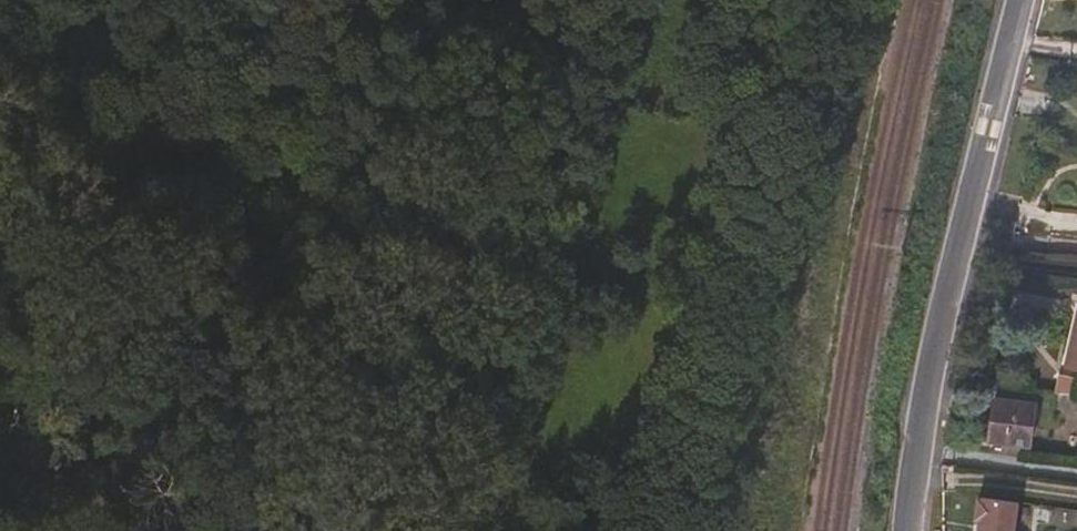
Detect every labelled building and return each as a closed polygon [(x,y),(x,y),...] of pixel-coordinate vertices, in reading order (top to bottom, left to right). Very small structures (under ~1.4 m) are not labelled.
[(1066,368),(1076,371),(1076,325),(1066,368)] [(1061,394),(1059,409),(1076,412),(1076,396),(1061,394)] [(1029,457),(1035,415),(994,409),(988,451),(1029,457)] [(973,530),(1016,530),(1018,500),(975,497),(973,530)]
